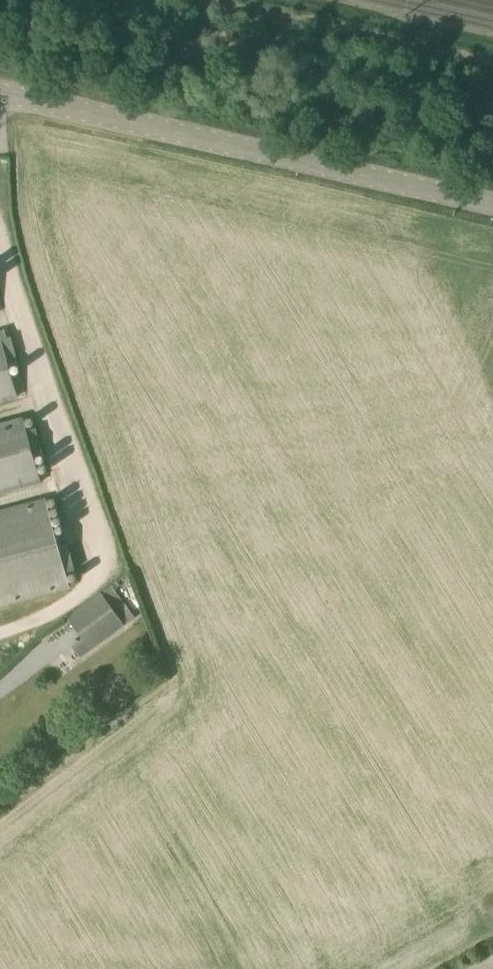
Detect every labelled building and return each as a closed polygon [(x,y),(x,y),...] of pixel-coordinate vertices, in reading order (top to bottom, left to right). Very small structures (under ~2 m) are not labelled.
[(18,395),(8,359),(17,356),(12,336),(8,337),(5,329),(0,330),(0,400),(18,395)] [(41,482),(24,418),(0,425),(0,494),(41,482)] [(27,504),(0,512),(0,605),(70,586),(47,499),(27,504)] [(81,656),(125,625),(102,592),(78,609),(71,618),(83,636),(72,643),(81,656)]
